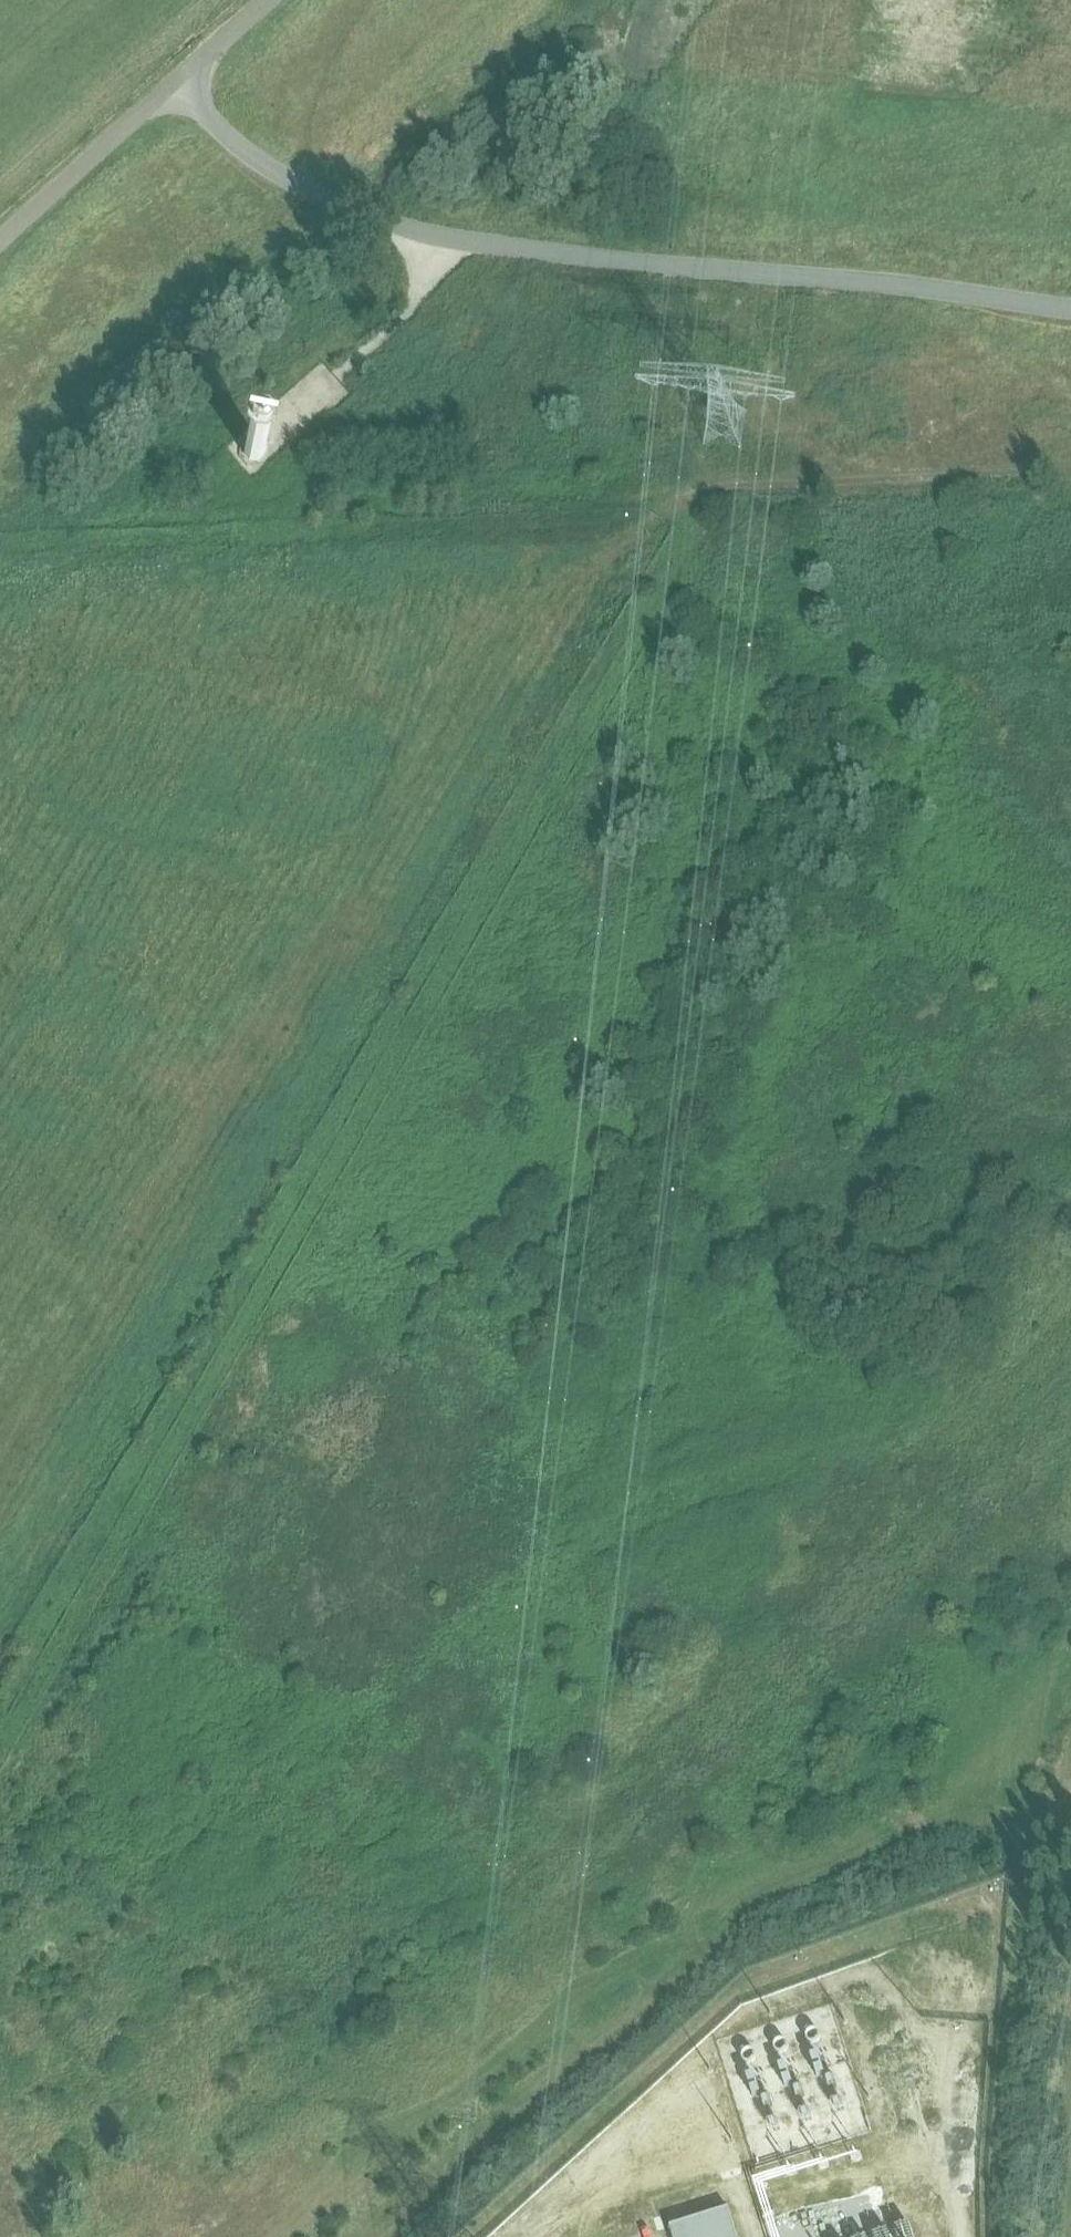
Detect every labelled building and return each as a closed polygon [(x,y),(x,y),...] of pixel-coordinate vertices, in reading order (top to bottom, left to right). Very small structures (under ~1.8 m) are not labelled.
[(255,463),(262,456),(262,447),(255,441),(247,441),(240,448),(240,457),(247,463),(255,463)]
